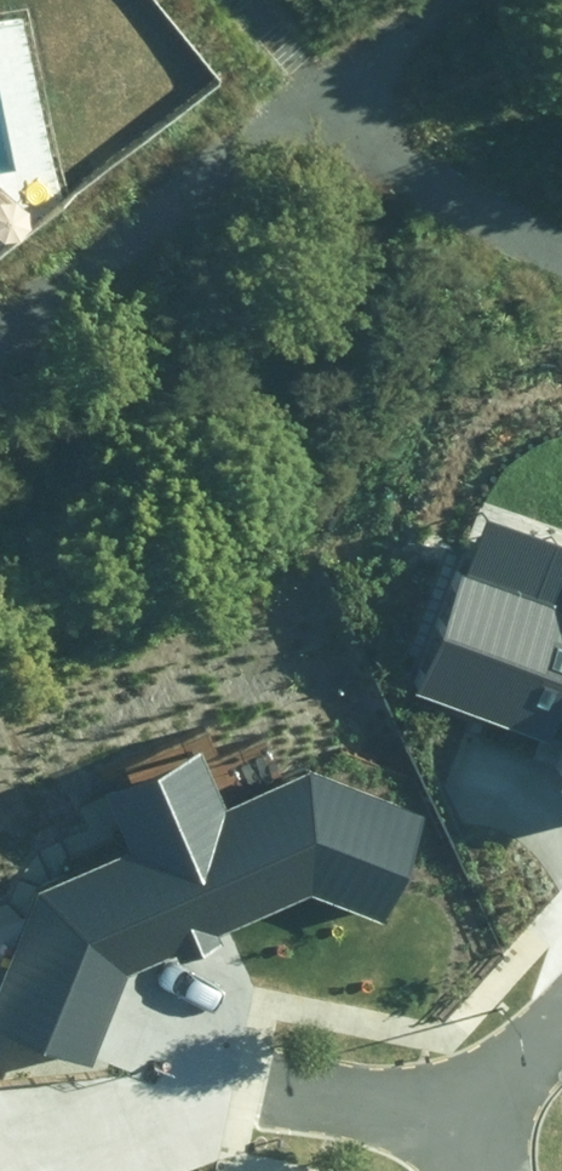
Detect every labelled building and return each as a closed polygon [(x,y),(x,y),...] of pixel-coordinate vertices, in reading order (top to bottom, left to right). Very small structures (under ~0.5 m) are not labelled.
[(411,691),(561,749),(561,550),(478,518),(411,691)] [(0,994),(0,1028),(93,1065),(130,971),(315,893),(394,923),(437,813),(322,768),(227,807),(204,753),(104,794),(127,850),(43,885),(0,994)]
